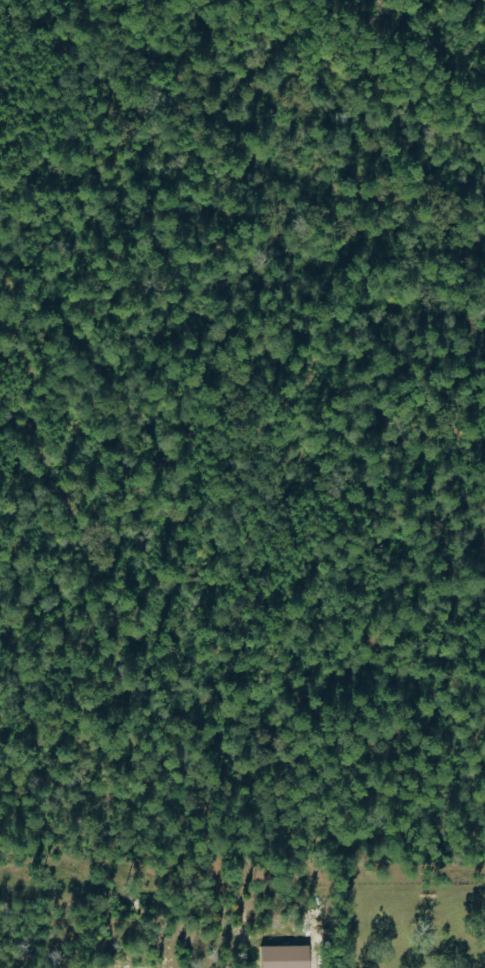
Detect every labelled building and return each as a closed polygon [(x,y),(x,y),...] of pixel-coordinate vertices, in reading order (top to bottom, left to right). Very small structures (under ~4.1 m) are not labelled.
[(258,948),(258,967),(306,967),(306,947),(258,948)]
